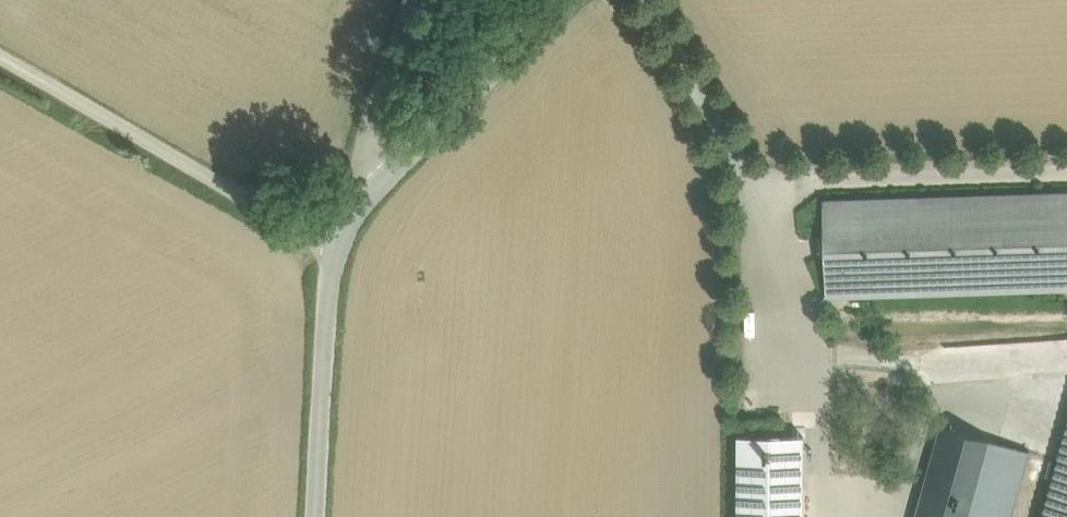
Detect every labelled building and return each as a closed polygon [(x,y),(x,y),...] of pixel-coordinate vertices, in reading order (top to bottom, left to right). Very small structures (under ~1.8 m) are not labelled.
[(825,201),(828,296),(1066,289),(1066,193),(825,201)] [(918,516),(973,516),(995,441),(943,427),(918,516)] [(740,435),(740,516),(805,516),(805,435),(740,435)] [(1046,516),(1066,516),(1066,440),(1046,516)] [(1030,451),(995,441),(973,516),(1012,516),(1030,451)]
